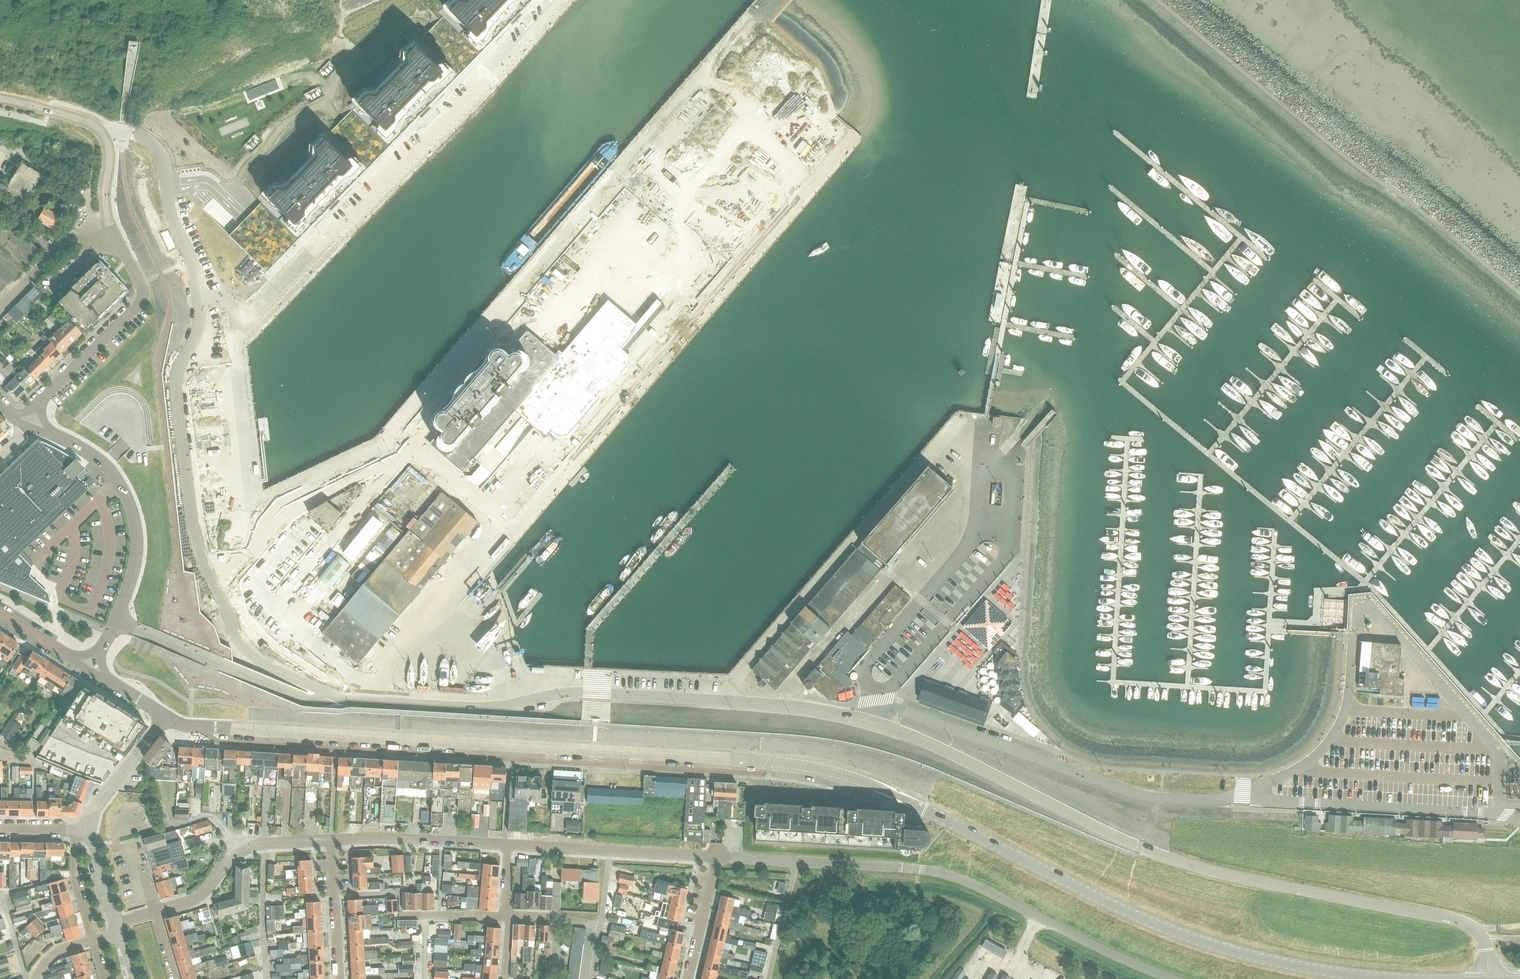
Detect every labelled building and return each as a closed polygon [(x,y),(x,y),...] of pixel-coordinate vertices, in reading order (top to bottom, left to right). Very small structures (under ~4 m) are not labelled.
[(229,236),(255,262),(267,273),(305,233),(368,169),(390,147),(432,104),(459,76),(480,54),(533,0),(460,0),(443,17),(428,32),(423,38),(421,40),(353,110),(352,110),(351,111),(344,119),(337,126),(330,133),(262,203),(261,203),(245,220),(241,224),(240,225),(236,229),(230,235),(230,236),(229,236)] [(279,89),(276,80),(247,92),(251,100),(279,89)] [(87,169),(93,158),(87,154),(81,166),(87,169)] [(1,199),(21,211),(22,210),(41,175),(21,164),(6,189),(1,199)] [(60,217),(62,212),(49,204),(46,209),(44,208),(40,216),(36,214),(37,212),(28,206),(25,211),(22,210),(21,211),(53,230),(56,225),(58,224),(60,221),(59,219),(60,217)] [(40,253),(4,217),(0,221),(0,292),(40,253)] [(442,424),(422,448),(472,483),(524,420),(546,438),(654,313),(585,253),(442,424)] [(1011,264),(999,262),(988,321),(1000,323),(1011,264)] [(64,295),(92,323),(124,292),(96,264),(64,295)] [(32,305),(42,295),(34,287),(24,297),(32,305)] [(92,323),(64,295),(57,302),(84,330),(92,323)] [(32,305),(24,297),(14,306),(23,314),(32,305)] [(24,315),(23,314),(14,306),(7,313),(16,323),(24,315)] [(51,315),(47,319),(71,344),(75,339),(77,339),(79,337),(80,335),(81,334),(68,321),(62,326),(51,315)] [(53,334),(48,340),(61,353),(62,352),(64,352),(66,350),(66,348),(71,344),(47,319),(43,323),(53,334)] [(44,343),(34,352),(38,357),(47,366),(61,353),(48,340),(43,335),(39,338),(44,343)] [(47,366),(38,357),(30,349),(27,352),(32,357),(28,361),(31,365),(25,370),(34,379),(47,366)] [(4,368),(0,364),(0,371),(10,382),(5,387),(15,398),(24,389),(4,368)] [(34,379),(25,370),(19,364),(14,369),(9,364),(4,368),(24,389),(34,379)] [(49,602),(47,594),(28,576),(29,572),(30,568),(18,555),(22,552),(86,490),(74,478),(83,468),(75,459),(74,460),(63,453),(51,446),(38,441),(37,439),(0,474),(0,582),(49,602)] [(883,568),(953,488),(928,467),(752,670),(762,678),(758,682),(763,687),(767,683),(775,690),(879,570),(880,571),(883,568)] [(358,666),(445,561),(478,523),(442,492),(409,530),(405,535),(384,562),(322,636),(358,666)] [(845,674),(847,672),(911,599),(895,586),(852,635),(847,632),(814,669),(802,683),(806,686),(806,688),(808,689),(810,689),(811,688),(812,686),(812,685),(818,690),(829,700),(830,700),(831,700),(843,686),(845,687),(847,687),(849,687),(851,685),(852,683),(851,680),(850,678),(845,674)] [(982,643),(989,650),(1004,633),(999,629),(1008,619),(987,602),(979,612),(982,614),(969,628),(984,641),(982,643)] [(0,646),(0,653),(4,655),(2,659),(7,662),(11,655),(10,655),(17,643),(6,636),(0,646)] [(1380,689),(1379,695),(1402,696),(1403,696),(1404,679),(1398,678),(1401,645),(1371,643),(1368,673),(1365,672),(1364,687),(1380,689)] [(1017,659),(1002,648),(998,645),(993,653),(1001,658),(998,662),(998,667),(1002,670),(999,673),(1000,678),(1004,681),(1001,685),(1001,689),(1005,692),(1002,696),(1003,700),(1014,709),(1022,698),(1017,659)] [(38,676),(47,662),(32,652),(27,659),(20,655),(9,673),(15,677),(18,672),(18,673),(22,666),(30,671),(28,674),(36,679),(38,676)] [(70,676),(47,662),(38,676),(48,683),(43,691),(48,695),(54,686),(61,691),(70,676)] [(70,676),(61,691),(55,700),(60,703),(64,697),(66,694),(73,698),(80,687),(82,684),(70,676)] [(981,721),(987,702),(925,680),(919,699),(981,721)] [(49,737),(50,737),(87,753),(111,761),(116,764),(116,765),(127,751),(125,750),(129,745),(131,746),(147,726),(133,717),(113,704),(113,705),(92,691),(91,693),(80,687),(73,698),(74,699),(49,737)] [(1371,715),(1412,717),(1413,699),(1408,699),(1402,698),(1402,696),(1379,695),(1377,694),(1377,697),(1376,697),(1372,697),(1371,715)] [(21,726),(10,720),(1,735),(11,741),(21,726)] [(43,745),(52,732),(46,728),(38,742),(43,745)] [(159,770),(162,766),(167,760),(162,757),(171,746),(161,738),(145,758),(150,762),(154,766),(159,770)] [(180,748),(178,767),(177,782),(191,783),(192,766),(194,749),(180,748)] [(194,749),(192,766),(200,766),(199,779),(198,779),(198,783),(202,783),(205,783),(206,768),(207,750),(194,749)] [(207,750),(206,768),(216,768),(216,771),(213,770),(212,777),(217,778),(218,771),(224,771),(225,751),(207,750)] [(224,774),(223,784),(236,785),(238,765),(239,752),(225,751),(224,771),(224,774)] [(252,753),(239,752),(238,765),(249,766),(248,768),(246,768),(245,786),(250,786),(252,753)] [(265,753),(252,753),(250,786),(264,787),(265,753)] [(265,753),(264,787),(277,788),(277,780),(279,754),(265,753)] [(279,754),(277,780),(293,781),(294,755),(279,754)] [(294,755),(293,781),(292,788),(306,789),(308,756),(294,755)] [(37,756),(35,759),(44,763),(48,765),(52,766),(53,767),(58,769),(63,771),(64,771),(68,773),(73,775),(75,776),(78,777),(82,778),(87,780),(89,781),(92,782),(100,785),(103,782),(102,781),(102,782),(93,779),(88,777),(83,775),(79,774),(74,772),(70,770),(65,768),(60,766),(55,763),(50,761),(45,759),(37,756)] [(308,756),(306,789),(319,790),(319,789),(321,757),(308,756)] [(333,757),(321,757),(319,789),(331,790),(333,757)] [(351,788),(352,759),(339,758),(337,791),(350,791),(351,788)] [(352,759),(351,788),(356,788),(356,781),(357,781),(357,777),(366,777),(366,759),(352,759)] [(366,777),(364,796),(382,797),(383,778),(384,760),(366,759),(366,777)] [(383,778),(382,797),(380,824),(395,825),(397,780),(399,763),(399,761),(384,760),(383,778)] [(397,780),(397,787),(411,788),(433,790),(433,785),(435,764),(421,763),(421,765),(399,763),(397,780)] [(433,785),(433,790),(431,827),(443,827),(443,813),(446,764),(435,763),(435,764),(433,785)] [(446,764),(443,813),(457,814),(460,765),(446,764)] [(177,782),(178,767),(162,766),(159,770),(154,766),(149,765),(148,780),(177,782)] [(460,765),(458,808),(461,808),(472,809),(472,799),(473,791),(473,783),(474,767),(473,767),(473,766),(460,765)] [(61,777),(64,771),(63,771),(58,769),(53,767),(52,766),(49,772),(61,777)] [(476,767),(474,767),(473,783),(472,799),(490,800),(491,792),(492,768),(482,767),(482,766),(477,766),(476,767)] [(492,768),(491,792),(504,792),(506,768),(492,767),(492,768)] [(552,800),(551,812),(562,813),(562,811),(579,812),(580,802),(583,802),(584,785),(581,785),(581,780),(576,780),(577,772),(554,770),(553,778),(553,781),(552,795),(552,800)] [(704,830),(705,817),(705,814),(705,809),(705,805),(706,779),(688,778),(688,779),(656,777),(656,776),(644,775),(643,791),(643,796),(686,798),(683,841),(703,842),(704,830)] [(71,793),(84,797),(89,781),(87,780),(82,778),(78,777),(75,776),(72,785),(64,782),(62,790),(70,793),(71,793)] [(528,801),(529,777),(512,776),(510,800),(528,801)] [(529,777),(528,801),(546,802),(547,794),(541,794),(543,778),(529,777)] [(48,800),(48,801),(48,816),(60,817),(60,808),(60,790),(55,782),(54,781),(51,784),(54,788),(54,789),(53,789),(56,800),(48,800)] [(705,814),(705,817),(724,818),(726,783),(715,782),(714,799),(713,806),(705,805),(705,809),(705,814)] [(737,784),(726,783),(724,818),(744,820),(745,807),(732,807),(732,804),(731,804),(731,800),(736,801),(737,784)] [(48,816),(48,801),(42,801),(42,797),(41,797),(41,787),(36,787),(36,816),(48,816)] [(14,801),(7,801),(7,816),(19,816),(19,801),(19,794),(19,788),(14,788),(14,801)] [(643,796),(643,791),(588,788),(587,802),(642,805),(643,796)] [(19,801),(19,816),(32,816),(32,789),(25,789),(25,794),(19,794),(19,801)] [(84,797),(71,793),(70,793),(68,799),(73,801),(72,804),(70,803),(67,806),(67,808),(60,808),(60,817),(77,817),(84,797)] [(528,801),(510,800),(508,831),(526,832),(528,801)] [(756,817),(755,840),(782,842),(784,804),(764,803),(764,805),(750,804),(749,817),(756,817)] [(828,845),(830,807),(811,806),(810,808),(803,807),(803,805),(784,804),(782,842),(828,845)] [(874,847),(876,809),(857,809),(857,811),(849,810),(849,808),(830,807),(828,845),(874,847)] [(175,809),(175,820),(188,820),(189,810),(175,809)] [(876,809),(874,847),(918,850),(918,847),(920,847),(923,847),(926,845),(929,843),(930,841),(930,839),(930,837),(930,835),(930,834),(929,833),(929,832),(928,831),(927,830),(925,829),(923,828),(921,828),(919,828),(919,825),(903,824),(904,813),(895,812),(895,810),(876,809)] [(1339,832),(1340,816),(1329,815),(1328,823),(1325,823),(1325,831),(1339,832)] [(1306,816),(1305,830),(1320,831),(1320,823),(1317,823),(1318,817),(1306,816)] [(1340,816),(1339,832),(1351,833),(1351,831),(1357,831),(1358,821),(1352,821),(1352,817),(1340,816)] [(1358,821),(1357,831),(1363,831),(1362,833),(1378,834),(1379,818),(1364,817),(1363,821),(1358,821)] [(1395,819),(1379,818),(1378,834),(1394,835),(1394,833),(1400,833),(1401,823),(1395,823),(1395,819)] [(1406,824),(1401,823),(1400,833),(1406,834),(1406,836),(1416,836),(1417,820),(1407,820),(1406,824)] [(1417,820),(1416,836),(1431,837),(1432,821),(1417,820)] [(208,821),(197,824),(200,834),(213,830),(216,830),(212,825),(208,821)] [(568,821),(567,831),(579,832),(579,821),(568,821)] [(1432,821),(1431,837),(1441,838),(1441,836),(1447,836),(1447,826),(1442,826),(1442,822),(1432,821)] [(1453,826),(1447,826),(1447,836),(1452,836),(1452,838),(1464,839),(1465,823),(1453,823),(1453,826)] [(1477,824),(1465,823),(1464,839),(1476,840),(1476,838),(1482,838),(1483,828),(1477,828),(1477,824)] [(165,834),(144,839),(148,851),(168,844),(179,841),(176,830),(165,833),(165,834)] [(168,844),(148,851),(149,854),(153,868),(154,868),(169,863),(173,862),(187,858),(183,844),(182,840),(179,841),(168,844)] [(0,842),(0,873),(4,873),(4,864),(1,864),(1,860),(9,860),(9,843),(0,842)] [(14,857),(21,857),(21,843),(9,843),(9,860),(9,865),(9,888),(16,888),(17,864),(14,864),(14,857)] [(32,879),(33,861),(33,857),(33,843),(21,843),(21,857),(21,858),(28,858),(27,879),(32,879)] [(33,843),(33,857),(33,861),(40,861),(40,868),(40,881),(45,880),(45,862),(45,843),(33,843)] [(63,843),(45,843),(45,862),(45,880),(59,876),(59,870),(50,870),(50,863),(48,863),(48,859),(51,859),(51,860),(61,861),(61,856),(63,856),(63,851),(65,851),(65,844),(63,844),(63,843)] [(444,860),(444,862),(452,862),(452,855),(444,854),(444,860)] [(353,858),(353,875),(367,875),(367,874),(379,873),(379,866),(374,867),(373,856),(353,858)] [(404,873),(404,872),(403,856),(392,856),(392,874),(404,873)] [(190,867),(187,858),(173,862),(175,871),(190,867)] [(299,879),(313,878),(311,860),(298,861),(298,871),(285,871),(285,880),(299,879)] [(236,867),(236,899),(239,912),(249,909),(249,906),(252,907),(252,903),(257,903),(259,902),(259,894),(257,892),(254,892),(250,892),(249,892),(250,868),(246,868),(246,862),(241,862),(241,868),(236,867)] [(458,862),(457,868),(483,870),(483,876),(499,877),(500,865),(458,862)] [(154,868),(158,882),(170,879),(167,871),(171,870),(169,863),(154,868)] [(562,869),(561,881),(562,881),(562,888),(572,889),(572,881),(580,881),(584,881),(583,901),(598,901),(599,882),(598,882),(599,868),(598,868),(592,868),(591,868),(591,870),(581,870),(581,869),(576,869),(570,869),(562,869)] [(459,873),(459,878),(471,879),(476,879),(476,880),(482,880),(481,887),(498,888),(499,877),(483,876),(476,875),(459,873)] [(515,893),(514,908),(526,909),(528,878),(529,874),(523,873),(522,893),(515,893)] [(631,885),(633,877),(620,874),(618,881),(631,885)] [(380,889),(380,883),(380,881),(367,882),(367,875),(353,875),(354,890),(380,889)] [(541,892),(540,910),(551,910),(551,909),(553,882),(553,879),(547,879),(547,876),(542,876),(541,892)] [(170,879),(158,882),(157,883),(162,899),(175,896),(172,888),(178,886),(176,877),(170,879)] [(313,878),(299,879),(300,894),(313,893),(313,878)] [(528,878),(526,909),(540,910),(541,892),(534,892),(535,879),(528,878)] [(64,879),(36,887),(37,892),(50,889),(52,895),(67,891),(64,879)] [(553,882),(551,909),(560,909),(561,882),(553,882)] [(660,883),(658,892),(662,893),(660,901),(663,902),(670,904),(683,907),(688,890),(674,887),(660,883)] [(422,910),(421,884),(417,884),(417,892),(419,892),(419,894),(410,895),(409,893),(403,893),(403,910),(422,910)] [(426,884),(421,884),(422,910),(435,910),(434,894),(425,894),(425,892),(426,892),(426,884)] [(442,885),(441,893),(451,894),(452,885),(442,885)] [(468,886),(467,890),(481,891),(480,898),(496,900),(498,888),(481,887),(468,886)] [(14,906),(28,902),(24,890),(11,894),(14,906)] [(67,891),(52,895),(50,895),(53,902),(41,906),(42,910),(46,910),(71,902),(67,891)] [(722,895),(718,910),(731,913),(740,915),(749,918),(751,910),(738,907),(740,900),(735,898),(722,895)] [(467,902),(466,909),(468,909),(473,910),(495,912),(496,900),(480,898),(467,897),(467,902)] [(239,912),(236,899),(215,905),(216,907),(211,909),(214,919),(218,918),(239,912)] [(390,899),(387,900),(388,912),(397,912),(397,901),(397,899),(390,899)] [(356,900),(348,900),(349,916),(370,915),(378,915),(378,906),(362,907),(361,900),(356,900)] [(32,908),(30,902),(15,906),(17,912),(32,908)] [(71,902),(46,910),(47,913),(55,911),(54,909),(57,908),(60,918),(74,914),(71,902)] [(303,919),(321,918),(320,902),(306,903),(307,910),(299,911),(299,913),(294,914),(294,919),(303,919)] [(656,910),(655,916),(658,917),(679,922),(680,922),(683,907),(670,904),(663,902),(661,911),(656,910)] [(283,905),(267,907),(267,921),(284,920),(283,905)] [(212,921),(207,907),(202,908),(205,919),(202,920),(203,924),(212,921)] [(47,913),(46,910),(34,913),(38,918),(48,915),(47,913)] [(718,910),(714,925),(727,928),(757,935),(759,930),(747,927),(742,926),(742,925),(738,924),(740,915),(731,913),(718,910)] [(774,923),(776,915),(765,912),(763,920),(774,923)] [(61,924),(46,928),(48,933),(77,925),(76,921),(77,921),(75,916),(74,914),(60,918),(61,924)] [(24,915),(12,918),(14,925),(26,922),(24,915)] [(370,930),(370,915),(349,916),(350,931),(363,930),(370,930)] [(179,916),(165,920),(170,934),(182,930),(192,928),(195,927),(193,921),(192,922),(190,922),(189,920),(180,922),(179,916)] [(684,932),(677,930),(679,922),(658,917),(656,925),(656,926),(661,927),(659,934),(641,930),(639,937),(642,938),(667,944),(680,947),(684,932)] [(321,918),(303,919),(303,927),(293,927),(293,934),(303,934),(322,933),(321,918)] [(35,938),(45,929),(35,919),(26,927),(20,933),(23,936),(29,931),(35,938)] [(461,940),(462,925),(454,924),(453,939),(461,940)] [(524,940),(524,925),(513,924),(513,940),(511,955),(516,956),(517,940),(524,940)] [(610,930),(625,934),(626,928),(611,924),(610,930)] [(773,924),(770,938),(775,939),(778,925),(773,924)] [(66,941),(80,937),(77,925),(48,933),(44,934),(46,939),(61,935),(60,932),(63,931),(66,941)] [(524,925),(524,940),(522,963),(531,963),(531,947),(528,947),(528,940),(534,940),(535,926),(524,925)] [(714,925),(711,939),(730,944),(736,945),(738,940),(730,938),(731,935),(726,934),(727,928),(714,925)] [(550,926),(539,926),(538,941),(545,941),(544,955),(546,955),(546,957),(549,957),(550,926)] [(468,935),(467,941),(474,941),(480,942),(500,943),(501,928),(488,927),(487,936),(474,935),(474,936),(468,935)] [(182,930),(170,934),(174,948),(187,945),(187,944),(192,943),(193,943),(194,942),(199,941),(197,936),(197,933),(192,934),(184,937),(182,930)] [(350,945),(364,945),(377,944),(389,943),(388,938),(369,939),(363,939),(363,930),(350,931),(350,945)] [(623,940),(625,934),(610,930),(608,936),(610,937),(623,940)] [(287,944),(288,949),(309,948),(323,947),(322,933),(303,934),(304,943),(287,944)] [(238,935),(232,937),(234,944),(240,942),(238,935)] [(602,935),(600,943),(606,944),(608,945),(610,937),(608,936),(602,935)] [(435,939),(434,952),(447,953),(448,940),(435,939)] [(711,939),(708,954),(720,957),(728,959),(733,960),(734,954),(728,952),(730,944),(711,939)] [(241,958),(255,954),(251,941),(248,942),(238,945),(241,958)] [(744,941),(743,947),(754,950),(756,944),(744,941)] [(471,950),(470,957),(485,958),(499,958),(500,943),(480,942),(479,950),(471,950)] [(606,944),(604,951),(615,953),(616,947),(608,945),(606,944)] [(653,950),(651,956),(664,959),(677,962),(680,947),(667,944),(665,953),(653,950)] [(187,945),(174,948),(178,963),(191,959),(199,957),(217,951),(216,946),(202,950),(195,952),(194,950),(189,951),(187,945)] [(364,951),(364,945),(350,945),(351,961),(365,960),(378,959),(377,951),(364,951)] [(291,964),(310,963),(323,962),(323,947),(309,948),(309,955),(296,956),(296,958),(283,959),(283,965),(291,964)] [(755,950),(752,963),(764,966),(767,953),(755,950)] [(61,970),(88,962),(85,951),(65,957),(67,964),(51,969),(52,973),(58,971),(61,970)] [(708,954),(704,968),(717,971),(747,978),(749,973),(731,968),(731,969),(726,968),(726,965),(728,959),(720,957),(708,954)] [(447,956),(435,955),(434,967),(446,968),(447,956)] [(219,958),(214,959),(217,967),(221,966),(228,964),(225,956),(219,958)] [(191,959),(178,963),(182,977),(195,973),(216,967),(213,960),(201,963),(199,957),(191,959)] [(9,966),(7,958),(0,961),(0,969),(9,966)] [(471,971),(471,972),(484,973),(497,973),(499,958),(485,958),(484,966),(477,965),(471,964),(471,966),(471,971)] [(649,965),(648,970),(650,971),(657,972),(660,973),(673,976),(677,962),(664,959),(662,967),(656,966),(649,965)] [(365,967),(365,960),(351,961),(352,976),(366,975),(385,974),(385,968),(371,969),(371,967),(365,967)] [(602,967),(601,975),(609,976),(609,974),(613,975),(614,969),(615,963),(604,961),(602,967)] [(43,976),(44,978),(55,978),(60,977),(63,977),(63,975),(69,973),(70,974),(75,972),(77,977),(91,973),(88,962),(71,967),(61,970),(58,971),(59,972),(47,975),(43,976)] [(323,962),(310,963),(310,970),(303,970),(303,973),(297,973),(298,978),(311,978),(324,977),(323,962)] [(763,970),(751,967),(749,973),(761,976),(763,970)] [(9,974),(7,968),(0,970),(0,977),(9,974)] [(701,978),(718,978),(715,978),(717,971),(704,968),(701,978)] [(641,978),(673,978),(673,976),(660,973),(657,972),(650,971),(649,978),(642,976),(641,978)]
